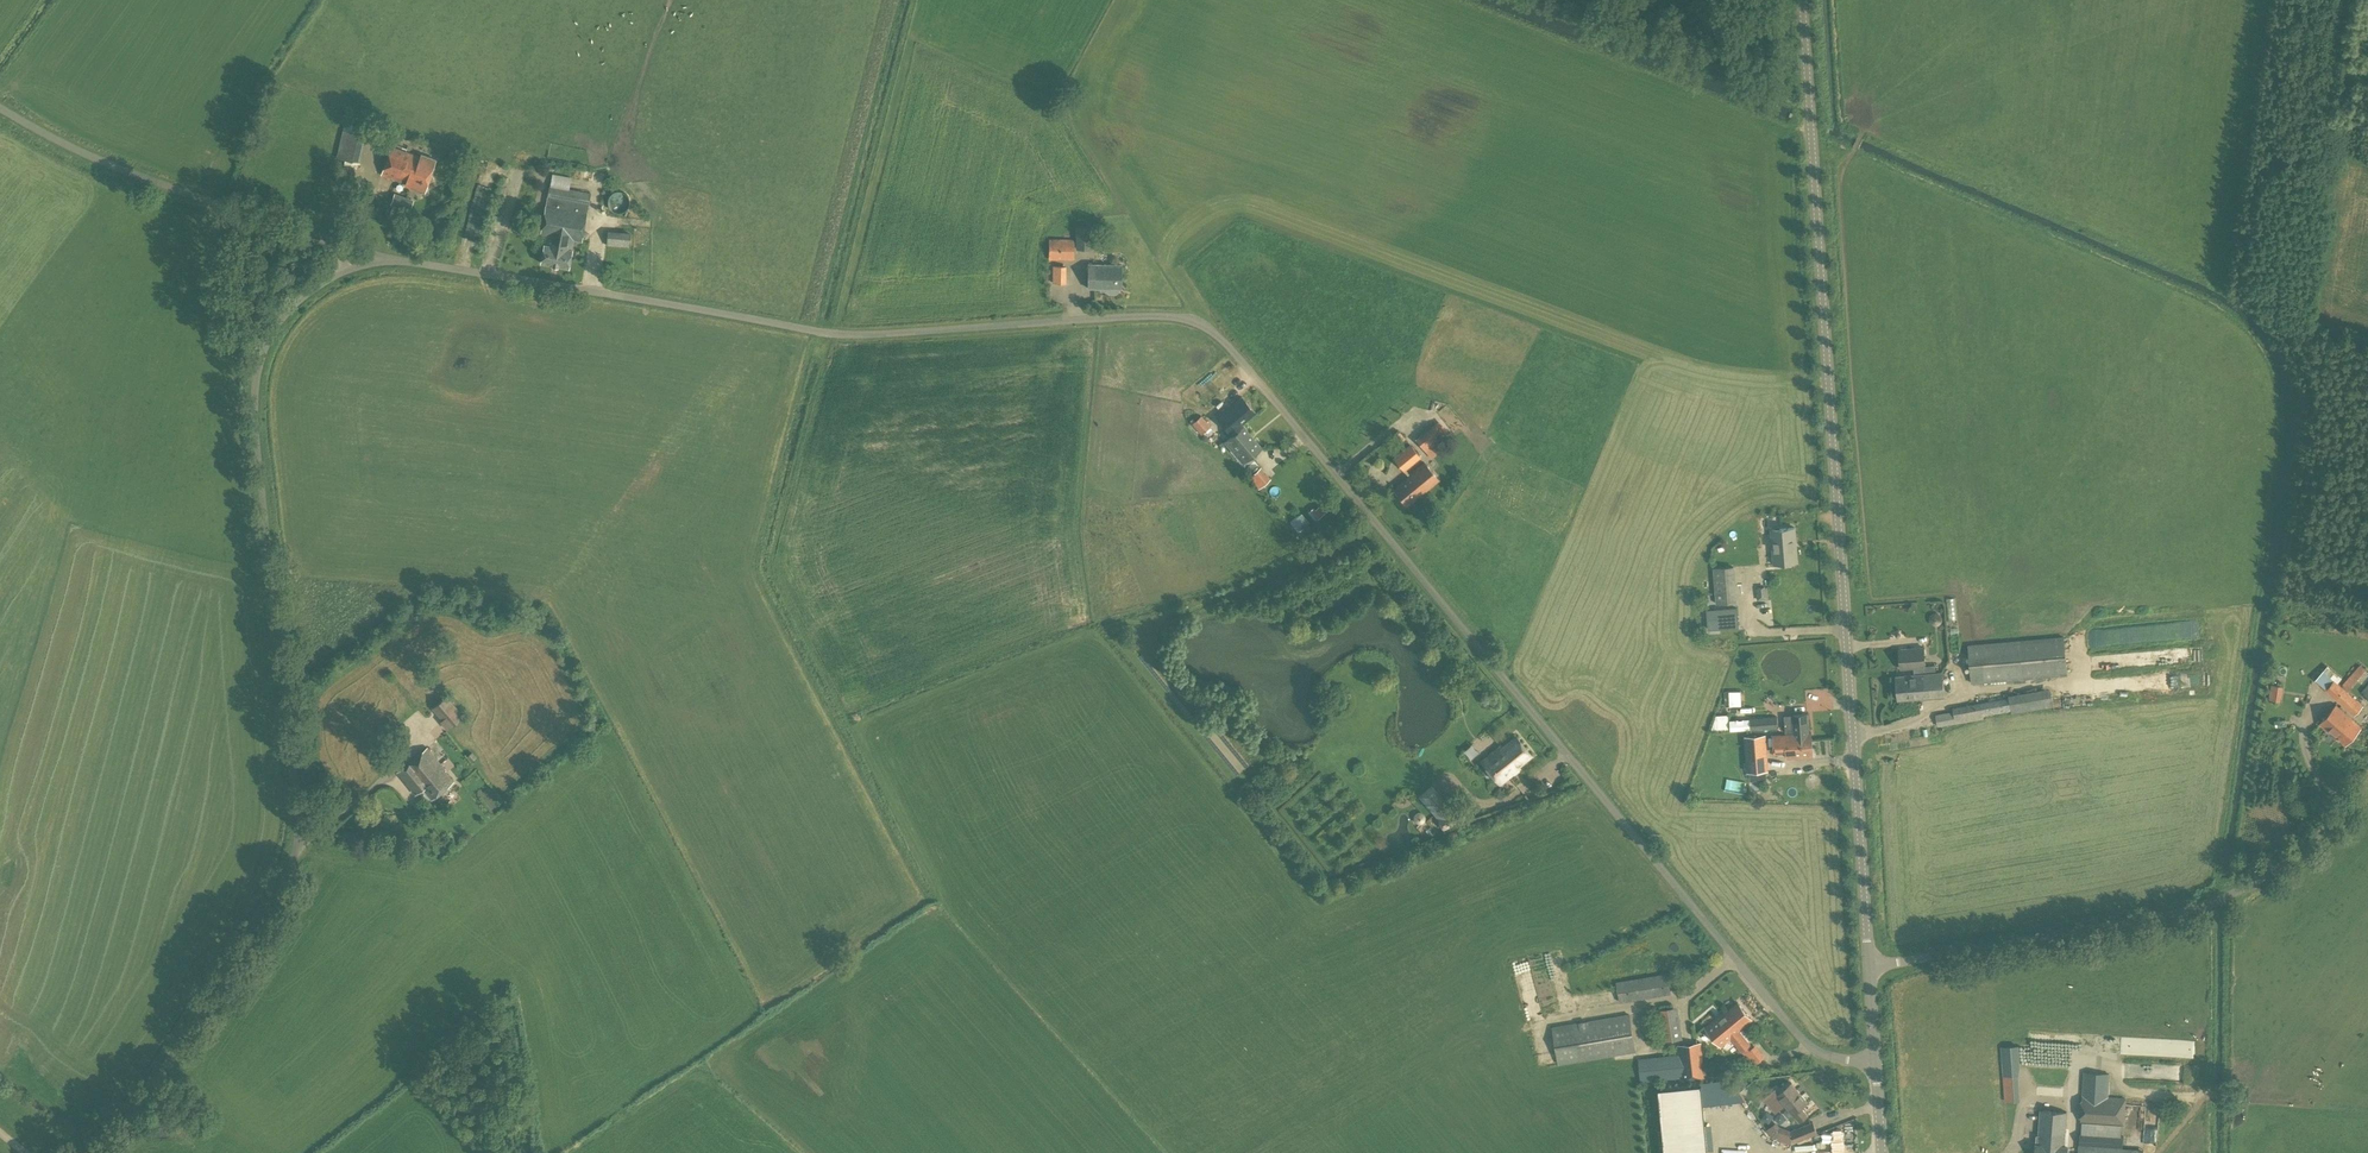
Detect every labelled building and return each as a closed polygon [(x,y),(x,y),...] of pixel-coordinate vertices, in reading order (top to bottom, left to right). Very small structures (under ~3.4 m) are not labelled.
[(366,135),(352,132),(354,125),(344,123),(343,130),(336,157),(360,163),(366,135)] [(405,185),(410,187),(425,192),(436,159),(421,154),(420,156),(391,146),(381,175),(399,181),(406,183),(405,185)] [(569,188),(571,177),(552,174),(550,186),(550,185),(540,234),(546,235),(541,262),(569,267),(574,240),(581,241),(591,193),(569,188)] [(617,211),(619,212),(620,211),(622,211),(624,210),(625,209),(627,208),(628,206),(628,204),(629,203),(629,201),(629,199),(628,197),(628,196),(627,194),(625,193),(624,192),(622,191),(620,190),(619,190),(617,190),(615,191),(613,191),(612,192),(610,194),(609,195),(608,197),(608,198),(608,200),(608,202),(608,204),(609,205),(609,207),(611,208),(612,209),(613,210),(615,211),(617,211)] [(464,236),(478,239),(488,195),(474,191),(464,236)] [(403,209),(407,197),(395,193),(390,205),(403,209)] [(1092,249),(1092,227),(1076,227),(1075,249),(1092,249)] [(628,246),(628,231),(605,231),(605,246),(628,246)] [(1073,259),(1074,239),(1049,239),(1049,259),(1073,259)] [(1121,289),(1122,264),(1088,264),(1087,288),(1105,289),(1105,291),(1108,293),(1116,293),(1119,291),(1119,289),(1121,289)] [(1065,283),(1066,266),(1053,265),(1052,283),(1065,283)] [(1226,442),(1244,427),(1242,424),(1255,413),(1242,397),(1228,409),(1226,407),(1216,417),(1232,435),(1225,441),(1226,442)] [(1211,426),(1188,399),(1176,408),(1199,436),(1211,426)] [(1414,439),(1429,455),(1437,448),(1434,444),(1441,437),(1429,424),(1414,439)] [(1255,439),(1244,427),(1226,442),(1229,447),(1231,445),(1245,461),(1261,447),(1255,439)] [(1403,471),(1421,457),(1410,444),(1393,458),(1403,471)] [(1423,493),(1439,480),(1424,462),(1408,475),(1409,476),(1394,488),(1407,505),(1422,492),(1423,493)] [(1270,478),(1261,467),(1249,477),(1258,488),(1270,478)] [(1325,513),(1319,506),(1315,509),(1313,507),(1308,512),(1315,521),(1325,513)] [(1297,531),(1309,521),(1301,512),(1290,522),(1297,531)] [(1794,528),(1771,530),(1773,547),(1774,564),(1797,562),(1795,545),(1795,542),(1794,528)] [(1715,585),(1736,584),(1735,566),(1713,568),(1715,585)] [(1768,599),(1767,587),(1756,589),(1757,600),(1768,599)] [(1708,632),(1736,630),(1736,611),(1707,613),(1708,632)] [(2152,624),(2154,638),(2158,637),(2157,629),(2168,627),(2167,622),(2152,624)] [(1971,683),(2067,675),(2064,636),(1968,645),(1971,683)] [(1915,674),(1936,672),(1936,666),(1925,667),(1923,648),(1899,650),(1901,669),(1914,668),(1915,674)] [(2348,690),(2366,670),(2360,664),(2342,684),(2348,690)] [(1936,672),(1915,674),(1915,675),(1896,677),(1898,700),(1944,696),(1942,672),(1936,673),(1936,672)] [(2363,705),(2328,675),(2320,684),(2313,677),(2300,691),(2310,699),(2314,694),(2313,693),(2320,685),(2354,715),(2363,705)] [(2281,700),(2282,684),(2271,683),(2269,699),(2281,700)] [(2054,706),(2051,688),(2009,695),(2008,692),(1992,695),(1993,700),(1952,707),(1953,711),(1935,714),(1937,726),(1983,718),(1983,715),(2011,710),(2011,713),(2054,706)] [(1725,705),(1741,705),(1741,690),(1725,690),(1725,705)] [(444,700),(430,712),(439,724),(454,712),(444,700)] [(2345,745),(2360,728),(2352,721),(2353,720),(2336,705),(2319,723),(2336,739),(2337,738),(2345,745)] [(1799,740),(1812,739),(1811,733),(1809,733),(1808,714),(1784,715),(1785,735),(1793,734),(1794,743),(1799,742),(1799,740)] [(1764,729),(1778,728),(1777,716),(1750,718),(1750,723),(1738,724),(1738,730),(1744,730),(1744,729),(1748,728),(1748,730),(1751,729),(1751,732),(1764,731),(1764,729)] [(2274,727),(2286,726),(2286,719),(2274,720),(2274,727)] [(1747,772),(1768,770),(1766,734),(1744,735),(1747,772)] [(1786,748),(1787,758),(1813,756),(1812,739),(1799,740),(1799,742),(1794,743),(1793,734),(1785,735),(1773,736),(1774,749),(1786,748)] [(1530,755),(1515,737),(1502,747),(1501,745),(1481,762),(1499,784),(1519,767),(1517,765),(1530,755)] [(431,799),(454,781),(445,770),(446,770),(427,747),(398,771),(416,794),(422,789),(431,799)] [(1727,779),(1725,790),(1744,792),(1746,781),(1727,779)] [(1453,809),(1431,784),(1417,797),(1437,818),(1443,830),(1466,819),(1464,815),(1465,815),(1462,808),(1461,809),(1459,806),(1453,809)] [(1619,1002),(1671,993),(1668,973),(1616,982),(1619,1002)] [(1731,1038),(1753,1066),(1765,1056),(1755,1045),(1749,1050),(1746,1047),(1751,1043),(1740,1030),(1739,1031),(1738,1030),(1751,1019),(1738,1002),(1725,1013),(1724,1012),(1723,1012),(1731,1022),(1729,1024),(1737,1033),(1731,1038)] [(1666,1039),(1682,1038),(1679,1006),(1663,1007),(1666,1039)] [(1721,1046),(1731,1038),(1737,1033),(1729,1024),(1731,1022),(1723,1012),(1705,1027),(1721,1046)] [(1559,1064),(1636,1051),(1629,1014),(1552,1027),(1559,1064)] [(1702,1061),(1701,1043),(1678,1045),(1679,1056),(1639,1059),(1641,1080),(1681,1076),(1681,1081),(1704,1079),(1704,1076),(1726,1074),(1724,1059),(1702,1061)] [(2005,1101),(2019,1100),(2018,1077),(2020,1067),(2018,1046),(2010,1046),(2001,1047),(2005,1101)] [(2123,1125),(2126,1098),(2108,1097),(2109,1074),(2083,1072),(2082,1095),(2081,1122),(2123,1125)] [(1807,1103),(1792,1084),(1777,1096),(1773,1091),(1764,1098),(1775,1111),(1785,1104),(1788,1108),(1785,1111),(1784,1113),(1787,1116),(1789,1116),(1793,1113),(1800,1122),(1808,1115),(1801,1108),(1807,1103)] [(1704,1086),(1660,1091),(1666,1152),(1710,1152),(1704,1086)] [(2066,1112),(2041,1110),(2039,1135),(2037,1135),(2036,1143),(2035,1152),(2066,1152),(2067,1145),(2064,1145),(2066,1112)] [(1818,1133),(1813,1121),(1791,1130),(1779,1126),(1776,1122),(1766,1129),(1771,1137),(1791,1144),(1818,1133)] [(2080,1131),(2079,1145),(2122,1148),(2123,1135),(2080,1131)] [(1752,1136),(1737,1136),(1737,1152),(1752,1152),(1752,1136)]
